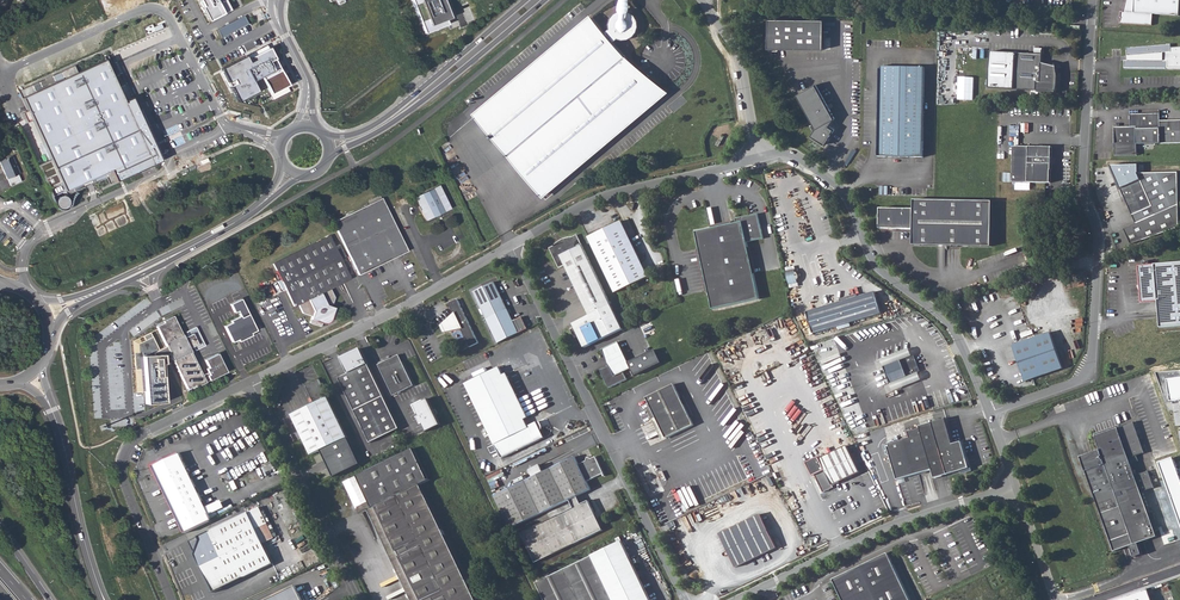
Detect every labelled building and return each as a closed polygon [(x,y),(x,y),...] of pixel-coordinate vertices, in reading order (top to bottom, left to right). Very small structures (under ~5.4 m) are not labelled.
[(203,24),(225,13),(219,0),(192,0),(203,24)] [(426,33),(447,24),(447,19),(451,17),(444,0),(412,0),(426,33)] [(1122,10),(1120,10),(1119,15),(1121,16),(1119,21),(1151,23),(1152,12),(1179,13),(1179,0),(1125,0),(1122,10)] [(664,88),(611,40),(616,36),(620,37),(627,37),(633,32),(636,27),(636,19),(633,13),(628,10),(619,8),(613,10),(609,15),(607,20),(607,28),(602,30),(590,15),(472,115),(540,194),(664,88)] [(245,16),(218,28),(222,37),(227,35),(228,38),(251,28),(245,16)] [(821,21),(766,19),(767,49),(821,48),(821,21)] [(1171,46),(1127,47),(1128,61),(1123,61),(1124,69),(1169,67),(1169,61),(1163,61),(1163,53),(1171,53),(1171,49),(1171,46)] [(216,72),(232,104),(260,89),(265,96),(284,86),(265,48),(216,72)] [(1171,49),(1171,53),(1163,53),(1163,61),(1169,61),(1169,67),(1179,68),(1179,48),(1171,49)] [(1013,87),(1015,51),(992,49),(990,86),(1013,87)] [(1042,52),(1015,51),(1013,87),(1055,90),(1057,86),(1058,82),(1058,78),(1058,74),(1057,70),(1056,66),(1056,64),(1041,61),(1042,52)] [(43,139),(128,103),(108,60),(25,99),(43,139)] [(924,65),(880,64),(878,153),(923,154),(924,65)] [(831,121),(816,87),(795,95),(813,130),(831,121)] [(146,128),(135,99),(128,103),(43,139),(55,166),(94,150),(146,128)] [(1161,118),(1161,111),(1130,112),(1131,124),(1137,124),(1138,142),(1179,141),(1179,118),(1161,118)] [(827,128),(831,121),(813,130),(808,138),(822,145),(831,131),(827,128)] [(1131,124),(1115,125),(1115,154),(1138,153),(1138,142),(1137,124),(1131,124)] [(94,150),(55,166),(66,191),(110,172),(114,182),(161,162),(146,128),(94,150)] [(169,140),(173,148),(186,142),(182,134),(169,140)] [(1051,144),(1012,144),(1012,180),(1050,180),(1050,167),(1051,144)] [(0,163),(7,181),(18,175),(11,157),(0,163)] [(1136,164),(1110,165),(1135,221),(1124,229),(1129,243),(1178,226),(1179,170),(1136,172),(1136,164)] [(398,170),(388,174),(396,192),(412,185),(407,173),(400,176),(398,170)] [(436,187),(415,198),(426,220),(447,209),(436,187)] [(55,199),(60,209),(70,204),(65,194),(55,199)] [(991,199),(913,197),(913,206),(880,206),(879,226),(912,227),(912,243),(990,244),(991,199)] [(138,221),(126,198),(82,215),(93,240),(138,221)] [(333,224),(358,277),(407,254),(381,201),(333,224)] [(738,222),(697,232),(714,309),(761,298),(748,242),(764,238),(758,213),(737,218),(738,222)] [(588,236),(616,293),(650,277),(621,219),(588,236)] [(575,324),(587,348),(624,330),(578,235),(574,237),(571,237),(565,236),(562,237),(559,240),(556,243),(554,247),(550,249),(561,269),(566,266),(592,316),(575,324)] [(350,282),(329,238),(273,264),(293,308),(298,306),(302,313),(311,316),(308,323),(319,326),(321,324),(326,323),(332,320),(337,311),(331,309),(334,300),(329,291),(350,282)] [(1179,324),(1179,261),(1139,265),(1140,284),(1140,290),(1141,300),(1157,299),(1160,326),(1179,324)] [(789,283),(798,282),(796,270),(788,270),(789,283)] [(494,282),(474,292),(499,344),(529,330),(523,317),(514,322),(494,282)] [(878,289),(810,309),(817,330),(884,310),(878,289)] [(242,299),(231,305),(235,313),(237,312),(240,316),(230,321),(232,323),(224,326),(233,344),(239,341),(240,343),(252,337),(252,335),(258,332),(242,299)] [(479,344),(457,300),(449,304),(453,314),(440,325),(445,333),(461,330),(470,348),(479,344)] [(171,356),(187,389),(226,369),(216,351),(203,357),(207,365),(205,366),(207,370),(202,373),(188,347),(192,345),(194,349),(206,344),(196,325),(185,330),(187,334),(183,336),(172,314),(156,323),(166,344),(143,356),(148,405),(170,403),(165,358),(171,356)] [(1012,344),(1025,380),(1062,367),(1050,331),(1012,344)] [(620,341),(602,349),(610,365),(601,370),(610,388),(628,379),(625,372),(633,368),(620,341)] [(911,345),(879,355),(881,363),(911,354),(912,358),(914,358),(911,345)] [(371,444),(401,430),(376,377),(363,349),(350,355),(351,359),(349,363),(346,364),(351,374),(341,379),(371,444)] [(911,354),(881,363),(886,380),(916,371),(915,367),(917,366),(914,358),(912,358),(911,354)] [(395,397),(416,387),(402,356),(393,359),(389,358),(388,362),(381,365),(395,397)] [(886,380),(889,388),(921,378),(917,366),(915,367),(916,371),(886,380)] [(527,427),(524,421),(502,375),(498,368),(464,383),(502,458),(546,438),(543,432),(538,429),(535,424),(527,427)] [(502,375),(524,421),(527,419),(505,374),(502,375)] [(321,380),(307,386),(316,404),(293,415),(312,455),(348,438),(321,380)] [(659,418),(669,438),(696,425),(676,385),(650,398),(659,418)] [(441,424),(429,398),(414,405),(427,431),(441,424)] [(933,476),(970,467),(973,463),(967,461),(961,440),(952,442),(944,417),(909,427),(909,430),(906,430),(908,436),(886,443),(895,478),(930,468),(933,476)] [(666,440),(669,438),(659,418),(656,420),(666,440)] [(1136,421),(1097,433),(1101,447),(1081,454),(1111,549),(1127,544),(1130,556),(1138,553),(1134,542),(1153,536),(1139,491),(1153,487),(1148,469),(1134,474),(1128,456),(1145,451),(1136,421)] [(815,474),(822,491),(830,487),(829,485),(859,471),(847,445),(820,457),(819,456),(807,461),(813,475),(815,474)] [(184,532),(212,519),(179,451),(151,465),(184,532)] [(370,503),(426,476),(415,451),(358,478),(370,503)] [(575,458),(495,498),(512,531),(571,501),(578,498),(591,491),(587,483),(605,475),(596,458),(590,460),(590,459),(584,462),(578,465),(575,458)] [(430,484),(426,476),(370,503),(359,508),(362,515),(371,511),(398,569),(451,544),(424,487),(430,484)] [(578,498),(571,501),(575,509),(523,535),(537,564),(604,531),(590,503),(583,506),(578,498)] [(212,591),(218,588),(242,577),(271,563),(255,530),(267,524),(259,507),(188,541),(212,591)] [(776,547),(759,513),(719,533),(736,566),(776,547)] [(451,544),(398,569),(413,599),(477,599),(451,544)] [(621,544),(539,583),(538,586),(545,599),(649,599),(621,544)] [(884,553),(829,579),(839,599),(906,599),(884,553)] [(242,577),(218,588),(222,596),(246,585),(242,577)] [(294,585),(262,599),(301,599),(294,585)] [(1109,599),(1151,599),(1147,587),(1109,599)]
